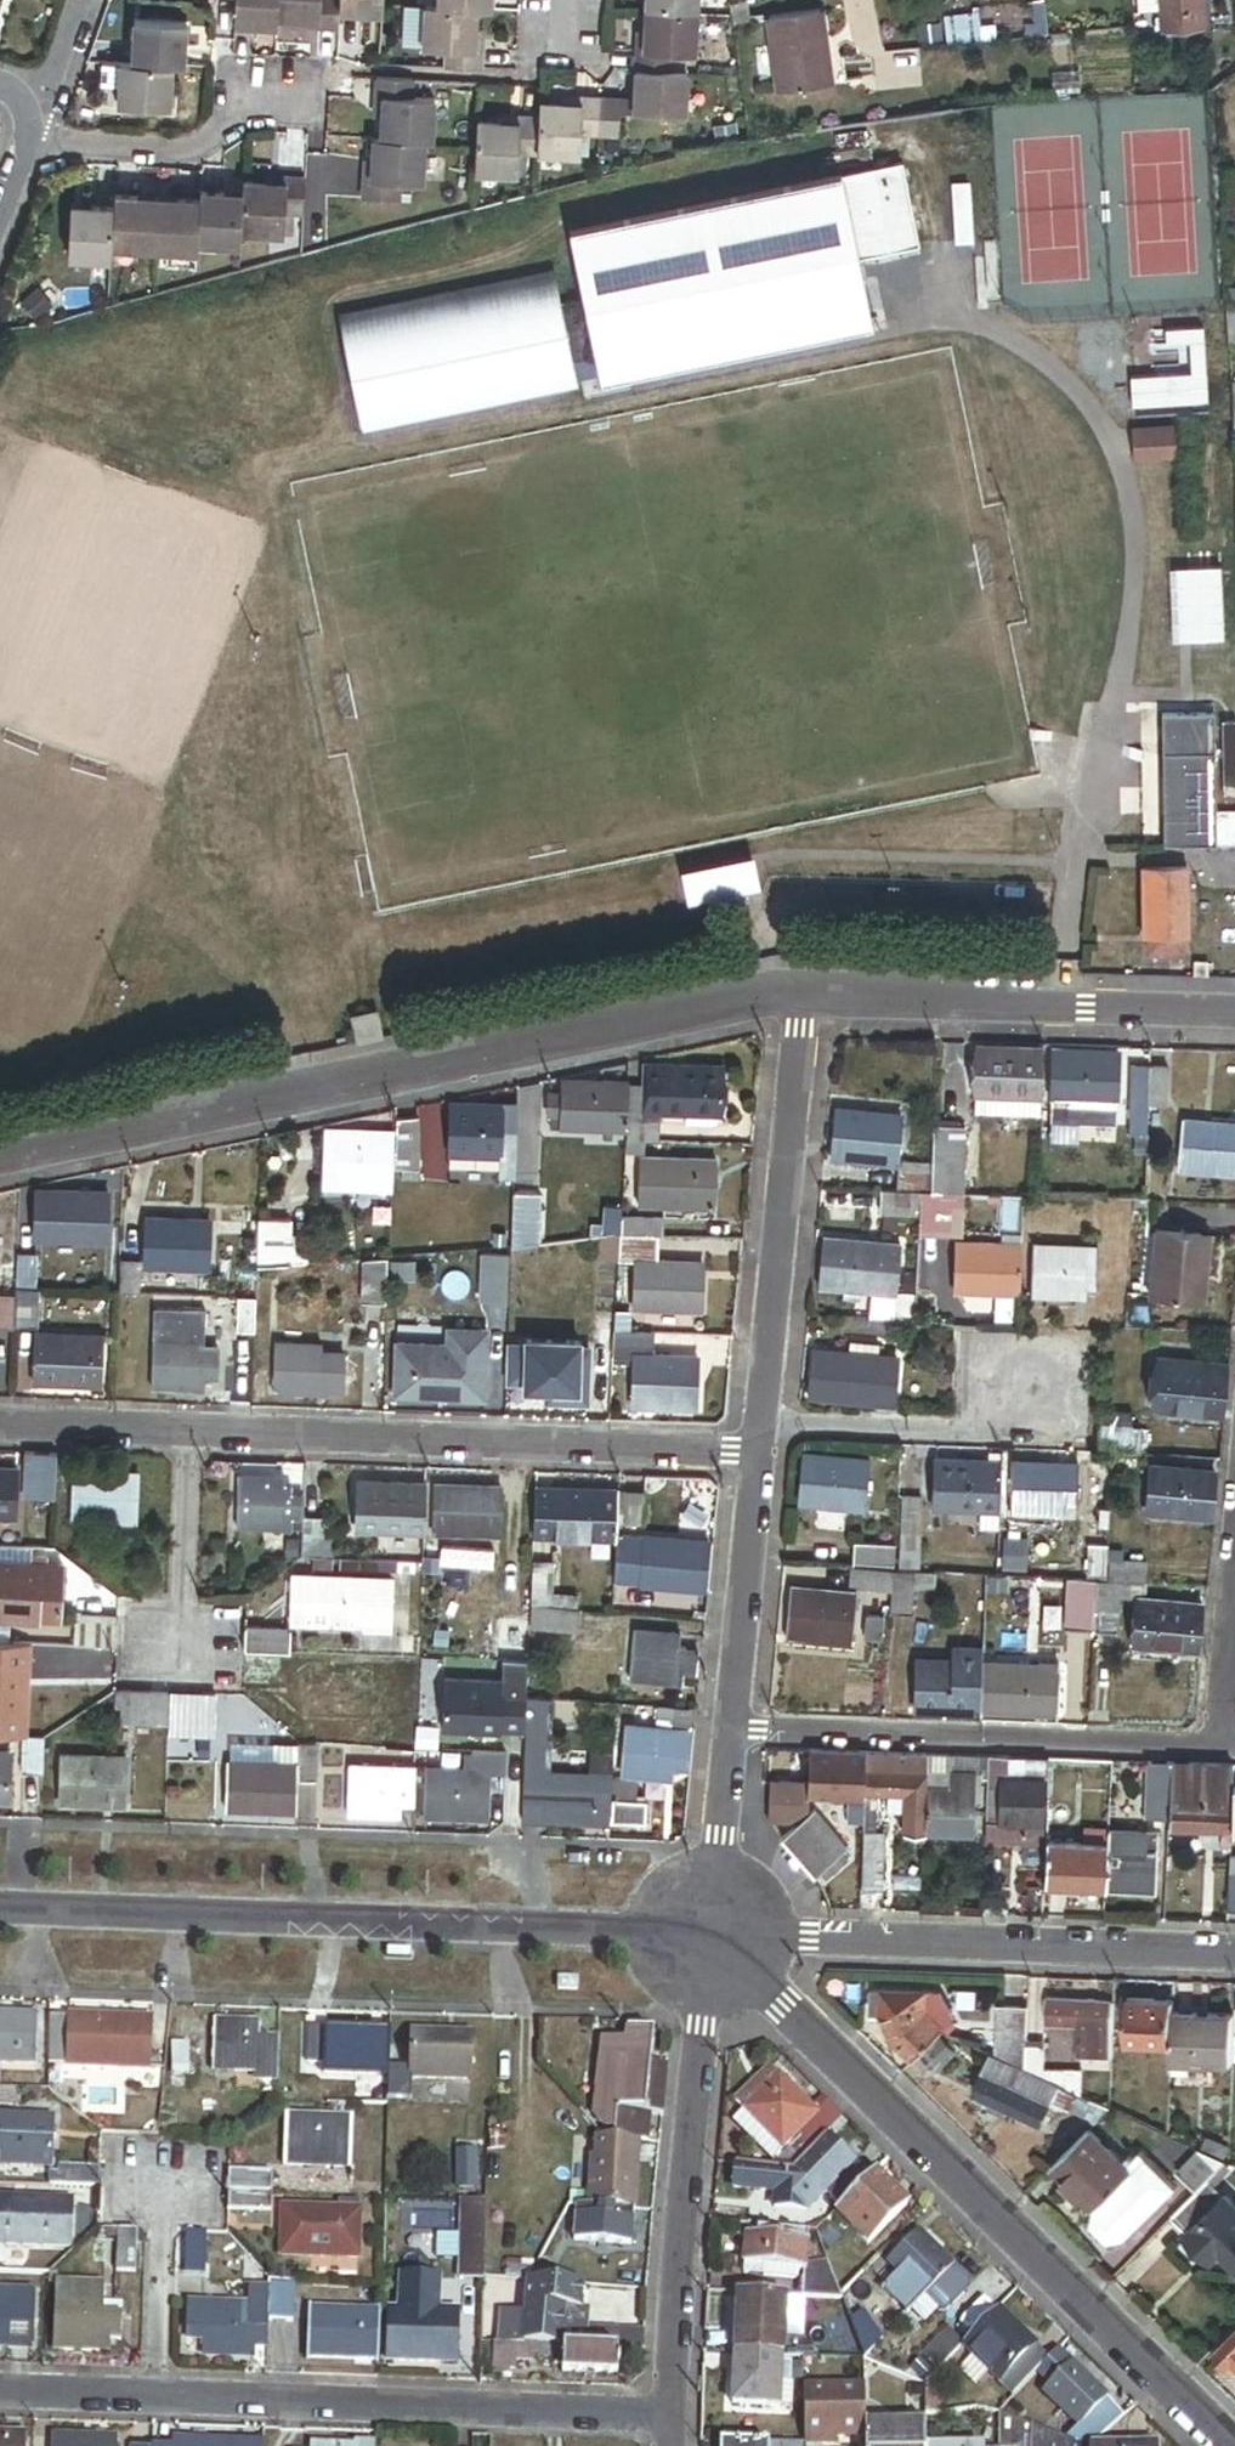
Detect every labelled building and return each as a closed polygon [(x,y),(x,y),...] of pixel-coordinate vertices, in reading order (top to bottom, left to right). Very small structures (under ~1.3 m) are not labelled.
[(280,0),(236,0),(234,32),(278,35),(280,0)] [(339,0),(280,0),(278,35),(300,36),(319,37),(318,45),(336,46),(338,20),(339,0)] [(381,0),(339,0),(338,20),(380,23),(381,0)] [(490,0),(433,0),(432,17),(477,20),(489,20),(490,0)] [(696,0),(640,0),(640,18),(696,20),(696,0)] [(733,24),(749,22),(746,0),(737,0),(729,1),(733,24)] [(1161,32),(1202,28),(1200,0),(1159,0),(1161,32)] [(779,95),(830,87),(819,13),(769,20),(779,95)] [(475,60),(477,20),(432,17),(421,16),(419,56),(475,60)] [(694,64),(696,20),(640,18),(639,37),(638,81),(686,82),(686,63),(694,64)] [(182,73),(184,30),(128,26),(127,50),(126,69),(170,72),(182,73)] [(318,45),(319,37),(300,36),(300,44),(318,45)] [(638,81),(639,37),(631,37),(630,80),(638,81)] [(126,69),(127,50),(102,49),(101,68),(112,69),(126,69)] [(111,92),(112,69),(101,68),(94,68),(93,91),(111,92)] [(167,116),(170,72),(126,69),(112,69),(111,92),(110,107),(110,112),(167,116)] [(685,123),(686,82),(638,81),(630,80),(629,104),(629,121),(685,123)] [(431,153),(434,107),(409,105),(411,88),(365,85),(362,124),(369,125),(367,148),(423,152),(431,153)] [(110,107),(111,92),(93,91),(92,106),(110,107)] [(596,145),(597,103),(579,102),(579,111),(558,111),(537,110),(536,123),(535,160),(535,165),(577,166),(577,144),(596,145)] [(579,111),(579,102),(558,102),(558,111),(579,111)] [(616,145),(617,121),(618,104),(597,103),(596,145),(616,145)] [(629,121),(629,104),(618,104),(617,121),(629,121)] [(535,160),(536,123),(519,123),(519,130),(496,129),(474,129),(472,184),(517,185),(518,159),(535,160)] [(419,210),(423,152),(367,148),(366,166),(359,166),(356,205),(419,210)] [(898,171),(835,184),(852,267),(915,254),(898,171)] [(852,267),(835,184),(835,181),(564,237),(590,366),(594,384),(595,389),(866,333),(852,267)] [(280,191),(281,183),(261,182),(261,190),(280,191)] [(298,224),(301,185),(281,183),(280,191),(261,190),(242,189),(241,200),(238,243),(281,246),(282,223),(298,224)] [(951,206),(966,205),(966,193),(950,194),(951,206)] [(238,243),(241,200),(198,197),(197,207),(194,252),(237,255),(238,243)] [(151,259),(155,204),(111,201),(111,214),(108,256),(151,259)] [(194,252),(197,207),(155,204),(151,259),(193,262),(194,252)] [(967,238),(966,205),(951,206),(952,238),(967,238)] [(108,256),(111,214),(67,211),(63,266),(107,270),(108,256)] [(968,251),(967,238),(952,238),(953,252),(968,251)] [(551,279),(335,323),(359,439),(574,394),(573,388),(569,370),(551,279)] [(1225,343),(1234,344),(1234,313),(1223,312),(1225,343)] [(594,384),(590,366),(569,370),(573,388),(594,384)] [(1133,430),(1136,460),(1174,457),(1172,427),(1133,430)] [(1224,641),(1222,570),(1190,570),(1190,588),(1176,589),(1177,624),(1191,623),(1191,642),(1224,641)] [(1190,588),(1190,570),(1176,570),(1176,589),(1190,588)] [(1191,642),(1191,623),(1177,624),(1177,642),(1191,642)] [(1204,716),(1149,719),(1156,846),(1210,843),(1210,838),(1208,813),(1204,716)] [(1210,838),(1234,837),(1234,811),(1208,813),(1210,838)] [(761,891),(753,856),(681,872),(688,906),(761,891)] [(1183,864),(1141,865),(1142,938),(1146,938),(1181,938),(1184,938),(1183,864)] [(1181,938),(1146,938),(1146,953),(1181,952),(1181,938)] [(1034,949),(1034,960),(1048,960),(1048,949),(1034,949)] [(1193,962),(1193,977),(1209,977),(1209,963),(1193,962)] [(352,1017),(357,1042),(381,1037),(376,1013),(352,1017)] [(979,1084),(1041,1087),(1044,1041),(981,1038),(979,1084)] [(1052,1089),(1072,1090),(1107,1091),(1118,1092),(1120,1042),(1054,1039),(1052,1088),(1052,1089)] [(1129,1120),(1146,1121),(1146,1093),(1147,1057),(1131,1056),(1129,1120)] [(1147,1057),(1146,1093),(1166,1093),(1167,1058),(1147,1057)] [(619,1123),(619,1112),(620,1075),(555,1072),(555,1087),(540,1086),(539,1106),(554,1107),(553,1120),(619,1123)] [(633,1075),(620,1075),(619,1112),(632,1113),(633,1075)] [(1041,1104),(1041,1087),(979,1084),(978,1101),(1041,1104)] [(1107,1091),(1072,1090),(1072,1109),(1106,1111),(1107,1091)] [(494,1170),(507,1170),(509,1098),(444,1096),(442,1148),(495,1149),(495,1163),(494,1170)] [(899,1110),(833,1104),(829,1152),(895,1158),(899,1110)] [(1234,1153),(1234,1115),(1181,1110),(1177,1158),(1222,1162),(1223,1160),(1229,1161),(1230,1152),(1234,1153)] [(389,1114),(388,1128),(387,1164),(407,1165),(410,1112),(389,1114)] [(632,1113),(619,1112),(619,1123),(618,1131),(646,1132),(647,1113),(632,1113)] [(965,1124),(935,1123),(933,1163),(933,1184),(963,1186),(965,1124)] [(320,1182),(386,1185),(387,1164),(388,1128),(322,1125),(320,1182)] [(495,1149),(442,1148),(442,1162),(495,1163),(495,1149)] [(695,1151),(629,1148),(627,1196),(693,1199),(695,1151)] [(933,1184),(933,1163),(898,1162),(898,1183),(919,1184),(933,1184)] [(918,1207),(919,1184),(898,1183),(879,1182),(879,1206),(918,1207)] [(963,1186),(933,1184),(919,1184),(918,1207),(918,1225),(940,1226),(940,1216),(962,1217),(963,1186)] [(505,1237),(529,1235),(531,1187),(506,1186),(505,1237)] [(101,1193),(35,1191),(34,1236),(99,1238),(101,1193)] [(662,1211),(613,1208),(612,1225),(656,1227),(661,1228),(662,1211)] [(206,1214),(140,1212),(138,1259),(204,1261),(206,1214)] [(284,1215),(253,1214),(252,1266),(282,1262),(283,1234),(284,1215)] [(1209,1227),(1154,1222),(1149,1290),(1203,1295),(1209,1227)] [(500,1224),(484,1223),(483,1235),(500,1236),(500,1224)] [(656,1227),(612,1225),(611,1252),(630,1253),(627,1299),(689,1302),(690,1270),(678,1270),(679,1254),(654,1253),(656,1227)] [(1003,1225),(1003,1236),(1022,1236),(1022,1226),(1003,1225)] [(873,1272),(887,1273),(890,1235),(822,1230),(818,1277),(873,1281),(873,1272)] [(301,1235),(283,1234),(282,1262),(300,1260),(301,1235)] [(1020,1287),(1022,1236),(1003,1236),(957,1234),(955,1284),(1020,1287)] [(1097,1239),(1032,1237),(1031,1286),(1085,1288),(1085,1278),(1096,1278),(1097,1239)] [(503,1240),(483,1240),(481,1283),(501,1284),(503,1240)] [(10,1288),(31,1288),(32,1252),(12,1251),(10,1288)] [(381,1251),(356,1254),(355,1297),(380,1298),(381,1251)] [(134,1255),(115,1254),(113,1285),(132,1286),(134,1255)] [(691,1255),(679,1254),(678,1270),(690,1270),(691,1255)] [(0,1267),(0,1285),(8,1286),(10,1268),(0,1267)] [(894,1283),(895,1274),(887,1273),(873,1272),(873,1281),(871,1307),(893,1308),(894,1283)] [(909,1310),(911,1284),(894,1283),(893,1308),(909,1310)] [(30,1325),(31,1288),(10,1288),(10,1294),(9,1325),(30,1325)] [(249,1328),(250,1291),(230,1290),(229,1327),(249,1328)] [(10,1294),(0,1294),(0,1328),(9,1328),(9,1325),(10,1294)] [(624,1303),(608,1303),(607,1323),(622,1323),(624,1303)] [(441,1336),(391,1334),(390,1387),(479,1390),(481,1321),(442,1320),(441,1336)] [(606,1342),(607,1323),(587,1321),(584,1363),(605,1364),(606,1342)] [(622,1323),(607,1323),(606,1342),(642,1344),(643,1324),(622,1323)] [(389,1331),(380,1330),(379,1347),(388,1347),(389,1331)] [(79,1349),(80,1334),(30,1333),(29,1377),(95,1379),(95,1349),(79,1349)] [(96,1334),(80,1334),(79,1349),(95,1349),(96,1334)] [(848,1335),(847,1347),(876,1350),(877,1338),(848,1335)] [(194,1337),(147,1336),(146,1381),(199,1382),(200,1371),(211,1371),(212,1344),(194,1344),(194,1337)] [(315,1340),(267,1338),(266,1384),(266,1385),(313,1386),(313,1384),(337,1385),(338,1352),(321,1352),(321,1343),(315,1343),(315,1340)] [(847,1347),(811,1344),(806,1391),(893,1399),(897,1352),(876,1350),(847,1347)] [(578,1348),(513,1346),(513,1389),(577,1392),(578,1348)] [(1154,1393),(1223,1400),(1228,1353),(1158,1346),(1154,1393)] [(687,1351),(623,1350),(622,1395),(686,1397),(687,1351)] [(1097,1415),(1096,1415),(1096,1437),(1139,1439),(1139,1416),(1128,1416),(1097,1415)] [(867,1452),(803,1446),(798,1490),(863,1497),(867,1452)] [(981,1519),(997,1519),(1000,1468),(998,1468),(999,1451),(991,1451),(934,1447),(931,1494),(982,1497),(981,1519)] [(1073,1454),(1010,1452),(1009,1497),(1060,1499),(1060,1490),(1072,1491),(1073,1454)] [(1214,1459),(1150,1453),(1146,1499),(1210,1505),(1214,1459)] [(0,1470),(0,1514),(5,1514),(5,1505),(16,1505),(17,1470),(0,1470)] [(125,1488),(126,1473),(72,1471),(70,1516),(117,1518),(117,1522),(137,1523),(138,1488),(125,1488)] [(139,1474),(126,1473),(125,1488),(138,1488),(139,1474)] [(304,1514),(305,1495),(283,1494),(284,1479),(240,1478),(238,1522),(291,1524),(292,1515),(304,1516),(304,1514)] [(919,1479),(899,1478),(896,1529),(894,1555),(915,1556),(919,1479)] [(355,1527),(422,1528),(423,1481),(356,1480),(355,1527)] [(496,1483),(430,1482),(429,1529),(495,1530),(496,1483)] [(615,1486),(531,1483),(530,1532),(614,1535),(614,1519),(615,1486)] [(642,1487),(615,1486),(614,1519),(641,1520),(642,1487)] [(327,1515),(304,1514),(304,1516),(303,1557),(325,1558),(327,1515)] [(703,1534),(622,1530),(620,1576),(701,1580),(703,1534)] [(1104,1569),(1106,1534),(1086,1533),(1085,1568),(1091,1569),(1104,1569)] [(300,1536),(289,1536),(288,1553),(299,1554),(300,1536)] [(887,1537),(856,1536),(856,1553),(886,1554),(887,1537)] [(1143,1568),(1144,1549),(1106,1548),(1106,1567),(1143,1568)] [(529,1554),(528,1599),(547,1600),(548,1589),(549,1555),(529,1554)] [(851,1578),(889,1580),(890,1561),(853,1558),(851,1578)] [(0,1567),(0,1613),(36,1614),(36,1616),(57,1616),(58,1569),(0,1567)] [(1089,1620),(1091,1569),(1085,1568),(1064,1568),(1062,1619),(1089,1620)] [(1142,1571),(1104,1569),(1091,1569),(1089,1620),(1115,1621),(1116,1589),(1136,1590),(1141,1590),(1142,1571)] [(299,1590),(298,1620),(362,1622),(362,1625),(390,1626),(391,1578),(290,1575),(289,1590),(299,1590)] [(855,1586),(790,1581),(786,1627),(851,1632),(855,1586)] [(566,1589),(548,1589),(547,1600),(565,1600),(566,1589)] [(289,1620),(298,1620),(299,1590),(289,1590),(289,1620)] [(1200,1595),(1141,1590),(1136,1590),(1133,1635),(1196,1640),(1200,1595)] [(576,1603),(528,1601),(527,1616),(527,1624),(575,1626),(576,1603)] [(882,1607),(866,1606),(865,1629),(880,1630),(882,1607)] [(526,1654),(527,1624),(527,1616),(495,1615),(494,1654),(526,1655),(526,1654)] [(76,1644),(119,1645),(120,1620),(77,1618),(76,1644)] [(677,1628),(629,1623),(625,1670),(680,1675),(681,1664),(692,1665),(694,1645),(682,1644),(683,1641),(675,1640),(677,1628)] [(289,1629),(244,1628),(243,1648),(288,1649),(289,1629)] [(981,1654),(982,1640),(961,1639),(961,1654),(915,1652),(913,1698),(979,1701),(981,1654)] [(0,1642),(0,1733),(24,1734),(27,1734),(30,1643),(0,1642)] [(243,1651),(243,1682),(278,1685),(280,1654),(243,1651)] [(981,1654),(979,1701),(1054,1704),(1056,1653),(1035,1652),(1035,1656),(981,1654)] [(350,1684),(351,1669),(307,1668),(305,1713),(359,1715),(359,1705),(384,1705),(384,1685),(368,1684),(350,1684)] [(368,1669),(351,1669),(350,1684),(368,1684),(368,1669)] [(130,1718),(131,1687),(117,1687),(117,1703),(121,1703),(121,1718),(130,1718)] [(170,1720),(172,1688),(131,1687),(130,1718),(170,1720)] [(201,1721),(202,1689),(172,1688),(170,1720),(201,1721)] [(202,1689),(201,1721),(170,1720),(170,1734),(218,1735),(220,1703),(227,1703),(228,1690),(202,1689)] [(541,1724),(542,1698),(527,1697),(526,1724),(541,1724)] [(685,1726),(621,1721),(618,1766),(670,1769),(670,1760),(682,1761),(685,1726)] [(27,1734),(24,1734),(23,1772),(44,1773),(45,1734),(27,1734)] [(298,1775),(299,1741),(274,1740),(273,1761),(227,1760),(226,1805),(297,1807),(298,1775)] [(317,1776),(319,1741),(299,1741),(298,1775),(317,1776)] [(0,1753),(0,1799),(10,1799),(11,1754),(0,1753)] [(862,1771),(863,1754),(830,1753),(828,1801),(861,1802),(861,1800),(862,1793),(862,1771)] [(924,1773),(925,1756),(863,1754),(862,1771),(924,1773)] [(128,1757),(63,1755),(62,1801),(127,1802),(128,1757)] [(980,1758),(951,1757),(951,1768),(979,1769),(980,1758)] [(1046,1782),(1047,1760),(999,1758),(997,1813),(984,1812),(983,1843),(1039,1845),(1041,1782),(1046,1782)] [(997,1813),(999,1758),(986,1758),(984,1812),(997,1813)] [(413,1763),(347,1761),(346,1809),(399,1811),(399,1799),(411,1799),(413,1763)] [(1166,1825),(1168,1764),(1145,1763),(1143,1824),(1166,1825)] [(488,1766),(423,1764),(422,1810),(487,1812),(488,1766)] [(1229,1766),(1171,1764),(1168,1825),(1168,1829),(1227,1831),(1229,1766)] [(862,1771),(862,1793),(874,1793),(886,1794),(901,1794),(901,1797),(901,1812),(900,1835),(922,1836),(924,1789),(924,1773),(862,1771)] [(610,1773),(610,1792),(635,1793),(635,1773),(610,1773)] [(948,1790),(924,1789),(922,1836),(947,1837),(948,1829),(970,1829),(972,1775),(948,1774),(948,1790)] [(610,1792),(609,1815),(645,1816),(646,1793),(635,1793),(610,1792)] [(885,1811),(901,1812),(901,1797),(901,1794),(886,1794),(885,1811)] [(874,1801),(861,1800),(861,1802),(860,1831),(863,1831),(873,1832),(874,1801)] [(809,1877),(815,1872),(821,1879),(840,1863),(834,1856),(842,1850),(812,1813),(779,1839),(809,1877)] [(970,1838),(970,1829),(948,1829),(947,1837),(970,1838)] [(881,1832),(873,1832),(863,1831),(861,1892),(879,1893),(881,1832)] [(1105,1831),(1105,1845),(1104,1889),(1152,1890),(1153,1832),(1105,1831)] [(1105,1845),(1044,1843),(1042,1887),(1104,1889),(1105,1845)] [(1227,1912),(1234,1913),(1234,1861),(1228,1861),(1227,1912)] [(1036,1911),(1037,1889),(1028,1888),(1027,1897),(1022,1897),(1022,1910),(1036,1911)] [(577,1982),(559,1981),(559,1992),(577,1993),(577,1982)] [(942,2034),(947,2030),(928,2012),(929,1992),(875,1991),(873,2016),(885,2016),(894,2039),(917,2060),(921,2056),(942,2034)] [(956,2021),(940,1993),(929,1992),(928,2012),(947,2030),(956,2021)] [(1112,2062),(1114,2002),(1045,2000),(1044,2030),(1089,2032),(1088,2061),(1112,2062)] [(1175,2002),(1129,2000),(1127,2044),(1174,2045),(1175,2014),(1175,2002)] [(1027,2042),(1028,2009),(997,2007),(995,2055),(1027,2070),(1027,2042)] [(1173,2058),(1234,2060),(1234,2033),(1234,2016),(1175,2014),(1174,2045),(1173,2058)] [(0,2017),(0,2064),(36,2066),(38,2018),(0,2017)] [(153,2024),(50,2019),(48,2067),(151,2072),(153,2024)] [(272,2062),(276,2062),(277,2042),(266,2042),(267,2037),(259,2037),(259,2026),(212,2025),(210,2072),(253,2073),(253,2079),(271,2079),(272,2062)] [(653,2034),(629,2033),(627,2046),(595,2067),(594,2068),(589,2116),(602,2133),(610,2134),(609,2142),(634,2144),(643,2145),(651,2146),(654,2117),(662,2117),(666,2073),(660,2073),(660,2067),(650,2066),(652,2044),(653,2034)] [(468,2036),(409,2034),(409,2047),(407,2079),(466,2082),(468,2036)] [(942,2034),(921,2056),(942,2076),(970,2049),(942,2034)] [(1046,2043),(1027,2042),(1027,2070),(1045,2078),(1046,2043)] [(627,2046),(597,2044),(595,2067),(627,2046)] [(187,2046),(171,2046),(170,2075),(186,2076),(187,2046)] [(409,2047),(387,2046),(386,2079),(407,2079),(409,2047)] [(992,2056),(984,2073),(1053,2104),(1054,2101),(1061,2087),(992,2056)] [(745,2116),(780,2080),(770,2071),(735,2106),(745,2116)] [(1053,2104),(984,2073),(974,2095),(1043,2126),(1053,2104)] [(1084,2079),(1045,2078),(1083,2095),(1084,2079)] [(818,2118),(780,2080),(745,2116),(783,2153),(818,2118)] [(1076,2094),(1061,2087),(1054,2101),(1070,2108),(1076,2094)] [(1090,2101),(1076,2094),(1070,2108),(1084,2114),(1090,2101)] [(844,2118),(831,2105),(818,2118),(831,2131),(844,2118)] [(783,2153),(745,2116),(734,2127),(772,2164),(783,2153)] [(0,2117),(0,2164),(49,2165),(51,2119),(0,2117)] [(794,2170),(825,2138),(831,2131),(818,2118),(783,2153),(772,2164),(769,2168),(792,2170),(794,2170)] [(283,2121),(281,2168),(346,2171),(347,2171),(348,2139),(346,2139),(346,2130),(328,2129),(328,2123),(283,2121)] [(1089,2129),(1054,2165),(1097,2207),(1132,2171),(1089,2129)] [(854,2165),(825,2138),(794,2170),(792,2170),(792,2172),(742,2167),(739,2191),(781,2195),(781,2211),(806,2214),(827,2192),(854,2165)] [(634,2144),(609,2142),(594,2140),(592,2160),(590,2159),(585,2208),(636,2213),(641,2165),(632,2164),(634,2144)] [(643,2145),(634,2144),(632,2164),(641,2165),(643,2145)] [(1209,2180),(1228,2162),(1202,2150),(1178,2174),(1197,2193),(1205,2185),(1209,2180)] [(474,2153),(455,2153),(455,2188),(474,2188),(474,2153)] [(1176,2188),(1147,2159),(1135,2171),(1096,2210),(1092,2226),(1110,2243),(1126,2239),(1176,2188)] [(843,2208),(869,2180),(854,2165),(827,2192),(843,2208)] [(97,2186),(98,2169),(57,2168),(56,2176),(50,2175),(49,2185),(97,2186)] [(869,2180),(843,2208),(835,2215),(868,2247),(908,2206),(875,2174),(869,2180)] [(223,2194),(266,2196),(266,2176),(224,2175),(223,2194)] [(1209,2180),(1205,2185),(1222,2202),(1227,2197),(1209,2180)] [(1205,2185),(1197,2193),(1172,2218),(1189,2235),(1187,2238),(1205,2256),(1214,2248),(1220,2254),(1221,2255),(1234,2241),(1234,2205),(1227,2197),(1222,2202),(1205,2185)] [(265,2215),(266,2196),(223,2194),(223,2214),(265,2215)] [(0,2200),(0,2247),(68,2249),(70,2203),(0,2200)] [(476,2203),(455,2202),(452,2286),(474,2287),(476,2203)] [(585,2208),(573,2206),(570,2241),(632,2247),(636,2213),(585,2208)] [(356,2213),(278,2210),(277,2256),(354,2259),(356,2213)] [(749,2227),(741,2226),(740,2239),(747,2240),(749,2227)] [(768,2229),(749,2227),(747,2240),(808,2246),(810,2233),(807,2233),(768,2229)] [(134,2273),(135,2232),(116,2232),(114,2272),(134,2273)] [(200,2275),(201,2235),(181,2234),(179,2274),(200,2275)] [(899,2273),(924,2298),(937,2285),(955,2268),(920,2234),(890,2264),(899,2273)] [(808,2246),(747,2240),(745,2267),(799,2272),(806,2273),(808,2246)] [(1221,2255),(1234,2269),(1234,2241),(1221,2255)] [(1211,2262),(1220,2254),(1214,2248),(1205,2256),(1211,2262)] [(548,2266),(537,2264),(527,2282),(547,2283),(548,2266)] [(798,2283),(799,2272),(745,2267),(744,2278),(798,2283)] [(955,2268),(937,2285),(973,2320),(990,2302),(955,2268)] [(645,2273),(618,2271),(617,2288),(644,2290),(645,2273)] [(884,2288),(910,2313),(924,2298),(899,2273),(884,2288)] [(876,2286),(863,2274),(841,2297),(843,2302),(848,2315),(876,2286)] [(843,2302),(841,2297),(835,2281),(805,2278),(802,2300),(843,2302)] [(384,2312),(383,2363),(437,2365),(437,2356),(443,2356),(449,2357),(450,2314),(432,2313),(434,2281),(393,2279),(392,2313),(384,2312)] [(286,2322),(288,2283),(266,2282),(265,2322),(286,2322)] [(547,2283),(527,2282),(526,2284),(524,2314),(522,2345),(560,2348),(563,2312),(578,2314),(581,2286),(547,2283)] [(101,2288),(54,2286),(52,2348),(106,2350),(106,2340),(119,2340),(120,2320),(100,2319),(101,2288)] [(32,2348),(33,2294),(0,2293),(0,2348),(32,2348)] [(784,2299),(738,2297),(735,2355),(782,2357),(784,2299)] [(252,2345),(264,2345),(264,2326),(245,2325),(246,2310),(199,2308),(200,2304),(184,2303),(182,2338),(198,2339),(198,2353),(251,2356),(252,2345)] [(374,2361),(375,2312),(303,2309),(302,2358),(374,2361)] [(1050,2361),(998,2310),(962,2347),(1015,2398),(1038,2373),(1050,2361)] [(522,2345),(524,2314),(500,2312),(498,2345),(522,2345)] [(865,2359),(883,2340),(866,2316),(851,2324),(865,2359)] [(645,2352),(646,2335),(584,2330),(582,2349),(618,2351),(645,2352)] [(936,2374),(962,2347),(948,2333),(922,2359),(936,2374)] [(1214,2354),(1229,2369),(1233,2365),(1232,2363),(1234,2360),(1234,2333),(1214,2354)] [(906,2345),(896,2335),(876,2354),(887,2364),(906,2345)] [(498,2345),(493,2344),(492,2368),(515,2369),(515,2361),(530,2362),(530,2365),(561,2366),(561,2371),(617,2375),(618,2351),(582,2349),(560,2348),(522,2345),(498,2345)] [(1050,2361),(1038,2373),(1052,2387),(1079,2413),(1098,2393),(1057,2353),(1050,2361)] [(782,2357),(735,2355),(733,2406),(780,2407),(781,2383),(782,2357)] [(915,2376),(928,2382),(934,2376),(921,2364),(915,2376)] [(793,2384),(781,2383),(780,2407),(792,2408),(793,2384)] [(804,2388),(805,2445),(824,2445),(824,2441),(865,2440),(865,2427),(864,2387),(804,2388)] [(1052,2387),(1045,2394),(1080,2430),(1070,2440),(1084,2445),(1093,2445),(1123,2417),(1098,2393),(1079,2413),(1052,2387)] [(939,2416),(939,2394),(926,2394),(927,2416),(939,2416)] [(1000,2413),(1000,2409),(982,2410),(983,2445),(1001,2445),(1000,2413)] [(982,2410),(949,2417),(949,2445),(983,2445),(982,2410)] [(1000,2413),(1001,2445),(1021,2445),(1021,2442),(1028,2442),(1028,2445),(1045,2445),(1045,2430),(1000,2413)] [(927,2416),(927,2426),(927,2445),(949,2445),(949,2417),(939,2416),(927,2416)] [(865,2427),(865,2440),(865,2445),(927,2445),(927,2426),(865,2427)] [(1070,2440),(1045,2430),(1045,2445),(1084,2445),(1070,2440)] [(0,2437),(0,2445),(19,2445),(19,2438),(0,2437)]
